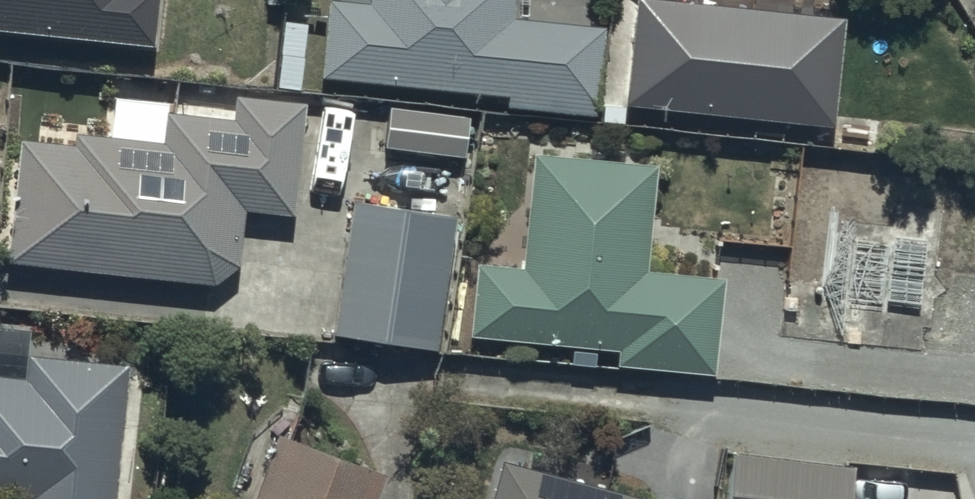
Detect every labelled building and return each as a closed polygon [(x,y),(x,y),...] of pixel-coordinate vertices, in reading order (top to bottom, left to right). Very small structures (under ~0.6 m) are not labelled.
[(154,42),(158,0),(0,0),(0,28),(154,42)] [(371,3),(334,0),(328,81),(509,94),(508,108),(598,114),(604,23),(515,17),(517,0),(372,0),(371,3)] [(847,26),(637,4),(626,109),(836,130),(847,26)] [(297,216),(308,98),(231,91),(229,114),(166,108),(163,137),(75,129),(74,142),(19,138),(8,265),(215,284),(242,264),(247,211),(297,216)] [(471,113),(392,105),(387,150),(467,158),(471,113)] [(657,167),(532,156),(522,271),(476,267),(470,333),(620,347),(619,366),(715,375),(724,280),(647,273),(657,167)] [(458,208),(346,195),(329,333),(441,346),(458,208)] [(130,366),(27,355),(30,330),(0,327),(0,498),(117,498),(130,366)] [(277,434),(253,498),(376,498),(385,474),(277,434)] [(736,454),(729,498),(849,498),(853,472),(736,454)] [(502,460),(492,498),(645,498),(502,460)]
